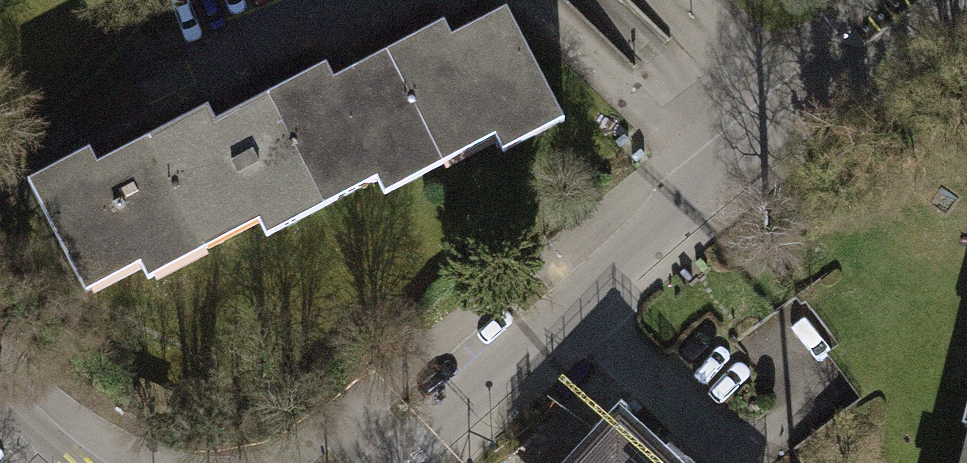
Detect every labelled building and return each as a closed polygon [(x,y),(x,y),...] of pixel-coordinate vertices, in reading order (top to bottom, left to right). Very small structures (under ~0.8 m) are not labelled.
[(357,54),(402,155),(522,103),(478,1),(357,54)] [(244,97),(291,204),(402,155),(357,54),(244,97)] [(129,143),(181,257),(291,204),(244,97),(129,143)] [(181,257),(129,143),(26,193),(77,317),(181,257)] [(961,378),(941,457),(945,458),(944,462),(966,462),(966,380),(961,378)] [(574,462),(683,462),(619,403),(574,462)]
